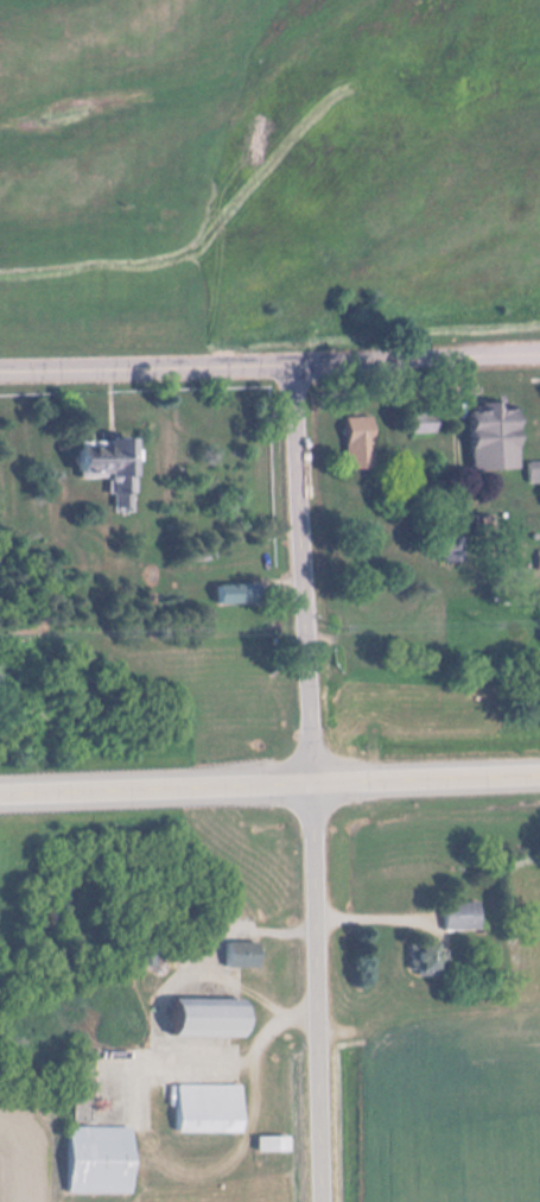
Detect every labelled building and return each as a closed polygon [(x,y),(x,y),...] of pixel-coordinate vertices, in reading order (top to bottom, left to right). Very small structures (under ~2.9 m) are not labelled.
[(471,472),(519,472),(519,404),(471,404),(471,472)] [(436,434),(436,415),(412,415),(412,434),(436,434)] [(373,417),(344,417),(344,470),(373,470),(373,417)] [(107,443),(78,443),(78,473),(114,473),(113,512),(134,512),(135,437),(107,437),(107,443)] [(539,483),(539,463),(528,463),(528,483),(539,483)] [(462,537),(441,537),(441,561),(462,561),(462,537)] [(216,605),(259,605),(259,586),(216,586),(216,605)] [(479,903),(444,903),(444,931),(479,931),(479,903)] [(258,943),(227,943),(227,969),(258,969),(258,943)] [(409,944),(409,974),(444,974),(444,944),(409,944)] [(244,1037),(244,1000),(174,1000),(174,1037),(244,1037)] [(177,1133),(241,1133),(241,1086),(177,1086),(177,1133)] [(132,1194),(132,1127),(66,1127),(66,1194),(132,1194)] [(288,1152),(288,1137),(256,1137),(256,1152),(288,1152)]
